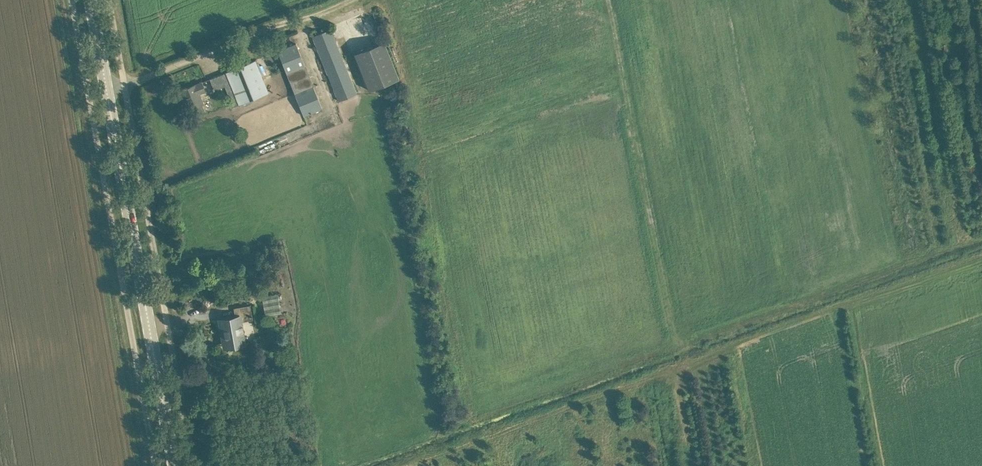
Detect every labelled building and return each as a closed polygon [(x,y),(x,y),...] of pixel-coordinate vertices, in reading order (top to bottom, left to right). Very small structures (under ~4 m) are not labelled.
[(356,93),(334,38),(330,29),(313,36),(339,101),(356,93)] [(354,53),(369,90),(398,78),(383,41),(354,53)] [(277,51),(303,115),(322,108),(296,43),(277,51)] [(210,78),(213,87),(212,87),(213,90),(214,89),(215,90),(225,86),(233,106),(268,92),(255,60),(210,78)] [(201,82),(180,90),(183,97),(185,97),(186,99),(185,99),(189,109),(188,109),(191,108),(194,115),(204,111),(202,104),(203,104),(198,93),(205,91),(201,82)] [(263,296),(264,308),(279,306),(278,294),(263,296)] [(233,307),(235,316),(219,319),(221,330),(224,329),(227,346),(244,344),(241,320),(252,318),(250,304),(233,307)]
